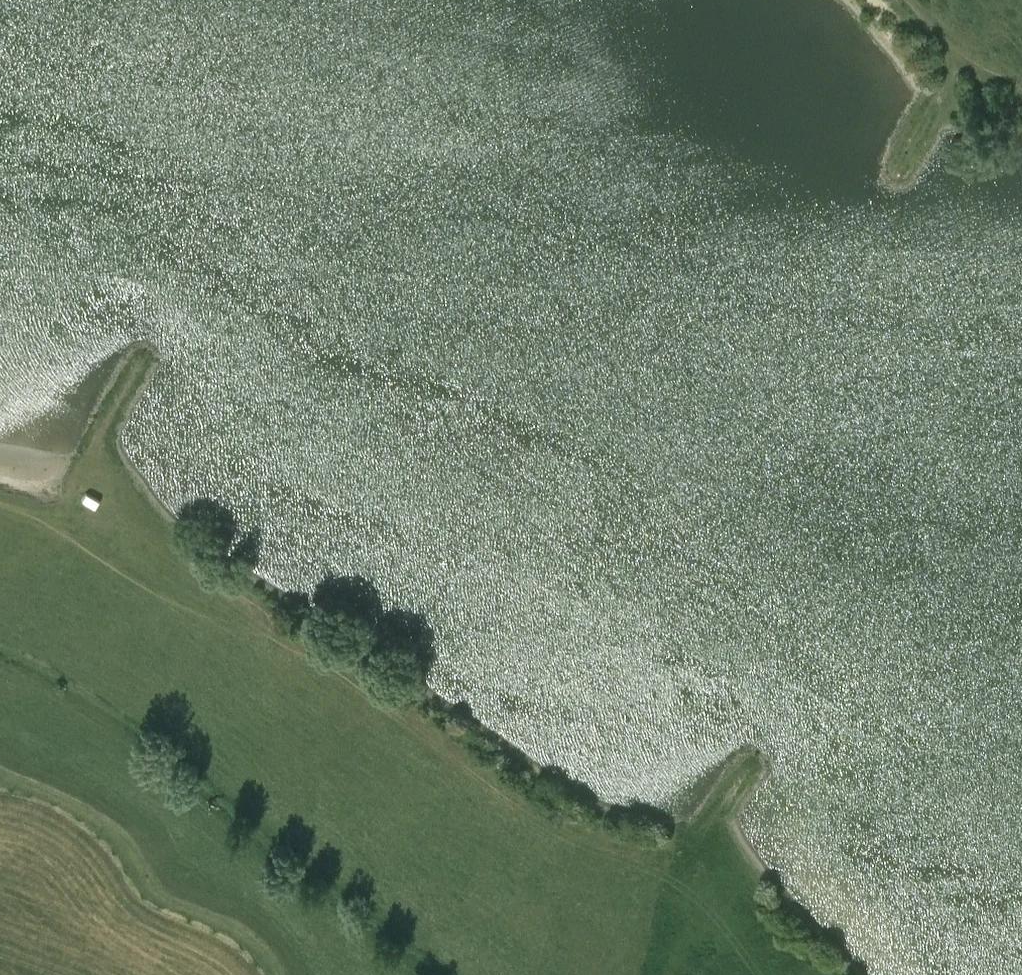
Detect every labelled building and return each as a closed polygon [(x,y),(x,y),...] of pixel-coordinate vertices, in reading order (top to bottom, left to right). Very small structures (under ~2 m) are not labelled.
[(105,500),(107,491),(89,485),(86,494),(105,500)]
